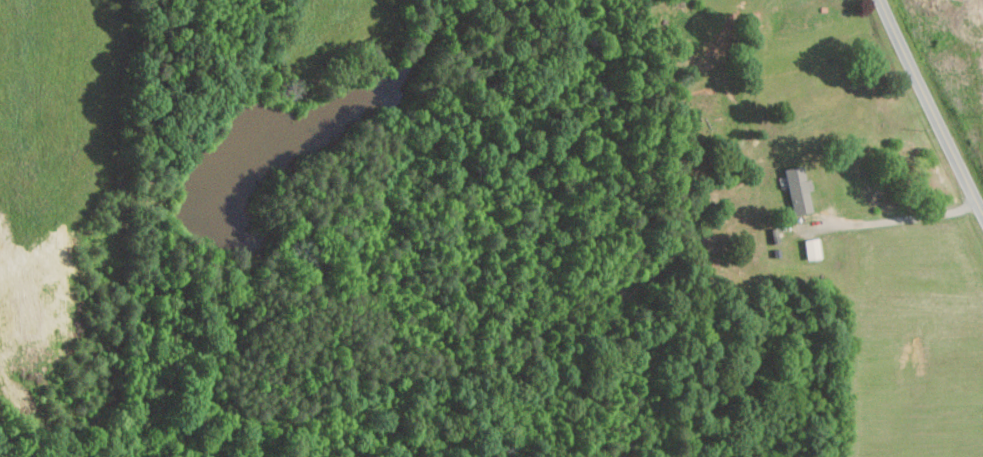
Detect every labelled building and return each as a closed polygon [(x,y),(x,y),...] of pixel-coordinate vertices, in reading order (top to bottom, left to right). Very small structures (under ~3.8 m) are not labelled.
[(780,169),(791,215),(810,211),(805,191),(810,189),(808,179),(803,180),(799,164),(780,169)] [(805,261),(820,258),(815,238),(801,240),(805,261)]
